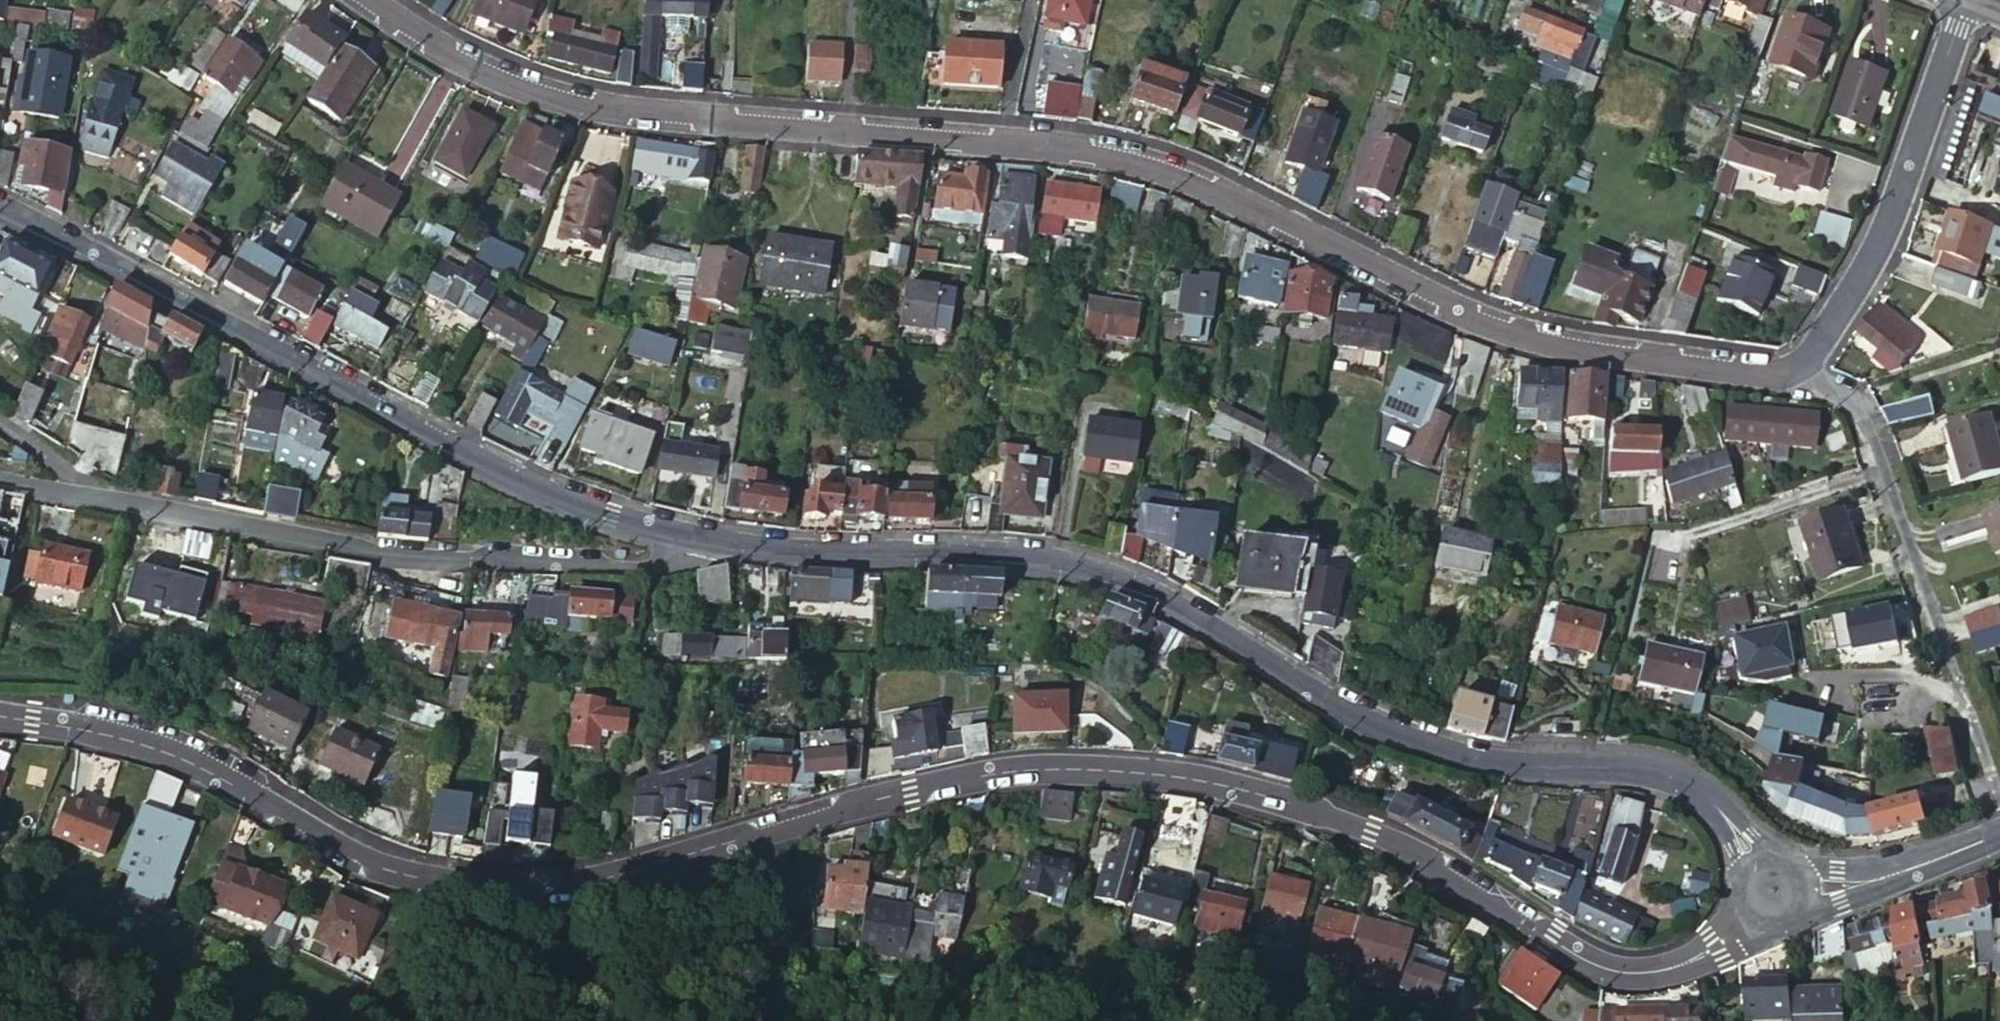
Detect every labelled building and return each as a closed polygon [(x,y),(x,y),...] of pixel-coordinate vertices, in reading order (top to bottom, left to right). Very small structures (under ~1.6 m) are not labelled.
[(305,0),(276,0),(296,14),(305,0)] [(441,18),(453,0),(436,0),(429,11),(441,18)] [(471,14),(523,33),(535,0),(476,0),(471,14)] [(641,87),(645,88),(656,89),(660,18),(699,19),(698,38),(705,38),(707,2),(666,0),(647,0),(641,87)] [(901,8),(916,10),(917,0),(902,0),(901,8)] [(920,23),(918,23),(916,41),(929,42),(932,27),(930,26),(935,0),(924,0),(920,23)] [(1047,19),(1053,20),(1050,30),(1063,33),(1066,23),(1087,27),(1092,0),(1051,0),(1047,19)] [(1311,4),(1327,10),(1330,0),(1312,0),(1311,4)] [(1699,18),(1703,6),(1705,0),(1650,0),(1699,18)] [(1703,6),(1717,11),(1720,0),(1705,0),(1703,6)] [(1728,3),(1746,9),(1745,12),(1760,16),(1766,0),(1729,0),(1728,3)] [(1562,88),(1559,94),(1588,105),(1597,79),(1583,74),(1571,69),(1576,55),(1588,59),(1596,39),(1583,35),(1584,33),(1525,9),(1517,29),(1537,38),(1529,59),(1545,65),(1552,68),(1548,79),(1540,76),(1539,80),(1562,88)] [(10,12),(8,26),(16,27),(41,31),(44,17),(10,12)] [(65,32),(68,15),(49,12),(46,29),(65,32)] [(341,47),(344,41),(306,15),(287,44),(326,69),(341,47)] [(558,19),(546,16),(545,37),(551,38),(548,61),(608,75),(618,34),(601,30),(599,37),(601,41),(600,48),(586,46),(587,40),(580,38),(578,43),(568,41),(572,27),(556,23),(558,19)] [(89,37),(91,21),(73,18),(70,33),(89,37)] [(1747,87),(1770,23),(1757,18),(1742,61),(1734,58),(1730,70),(1741,74),(1738,84),(1747,87)] [(1831,32),(1788,18),(1771,65),(1815,80),(1831,32)] [(1486,36),(1473,32),(1470,44),(1482,48),(1486,36)] [(25,43),(14,41),(10,61),(22,63),(25,43)] [(188,118),(179,134),(205,149),(238,100),(231,96),(243,77),(250,82),(262,64),(228,42),(203,76),(216,85),(199,110),(204,113),(198,124),(188,118)] [(809,80),(843,81),(845,47),(810,46),(809,80)] [(1001,49),(945,46),(943,85),(999,89),(1001,49)] [(326,69),(306,98),(340,121),(374,68),(341,47),(326,69)] [(856,47),(854,74),(870,75),(873,49),(856,47)] [(1517,66),(1470,51),(1466,65),(1512,80),(1517,66)] [(1571,69),(1583,74),(1588,59),(1576,55),(1571,69)] [(58,118),(66,62),(27,56),(22,84),(25,84),(22,112),(58,118)] [(617,60),(614,84),(627,86),(630,62),(617,60)] [(1889,75),(1852,62),(1833,115),(1869,128),(1889,75)] [(1545,65),(1540,76),(1548,79),(1552,68),(1545,65)] [(683,91),(703,92),(704,68),(684,67),(683,91)] [(1186,83),(1143,68),(1131,103),(1174,118),(1186,83)] [(128,97),(133,82),(102,71),(78,149),(107,158),(124,109),(128,97)] [(1103,74),(1087,71),(1085,81),(1077,120),(1088,123),(1092,124),(1103,74)] [(1980,75),(1977,86),(1991,91),(1995,80),(1980,75)] [(1064,93),(1058,118),(1061,119),(1077,120),(1085,81),(1063,76),(1059,92),(1064,93)] [(238,100),(250,82),(243,77),(231,96),(238,100)] [(1411,80),(1397,77),(1389,101),(1402,105),(1411,80)] [(733,95),(754,96),(755,79),(734,79),(733,95)] [(1964,82),(1934,167),(1931,177),(1964,188),(1983,132),(1999,138),(1999,109),(1993,107),(1995,100),(1998,94),(1991,91),(1977,86),(1964,82)] [(1198,124),(1255,145),(1266,113),(1208,93),(1193,88),(1182,119),(1198,124)] [(139,102),(128,97),(124,109),(134,113),(139,102)] [(1309,102),(1304,114),(1337,126),(1342,114),(1309,102)] [(1476,120),(1452,111),(1441,139),(1483,154),(1490,133),(1473,127),(1476,120)] [(467,177),(493,128),(461,112),(435,161),(467,177)] [(536,145),(545,119),(530,114),(521,139),(536,145)] [(1337,126),(1304,114),(1286,163),(1319,175),(1337,126)] [(1391,201),(1410,145),(1374,133),(1355,188),(1391,201)] [(115,158),(148,176),(162,152),(126,134),(115,158)] [(32,147),(33,137),(24,136),(22,145),(32,147)] [(538,192),(562,144),(544,136),(533,153),(527,151),(513,181),(538,192)] [(691,152),(636,143),(629,186),(637,187),(639,171),(711,184),(718,143),(708,142),(692,141),(691,152)] [(188,143),(183,152),(197,160),(202,152),(188,143)] [(49,193),(46,208),(61,216),(71,155),(32,147),(22,145),(18,169),(24,170),(20,188),(31,190),(49,193)] [(211,186),(222,169),(206,159),(203,164),(197,160),(183,152),(172,145),(157,171),(170,179),(166,183),(168,184),(161,196),(192,214),(199,202),(200,203),(211,186)] [(741,145),(739,192),(761,193),(763,146),(741,145)] [(1800,159),(1748,146),(1743,168),(1776,177),(1773,187),(1792,192),(1794,186),(1818,192),(1826,163),(1801,156),(1800,159)] [(739,152),(720,148),(717,164),(737,167),(739,152)] [(6,188),(13,155),(0,151),(0,185),(6,188)] [(855,181),(855,187),(898,189),(894,219),(915,221),(924,159),(905,157),(859,154),(855,181)] [(992,164),(967,162),(966,180),(941,178),(935,220),(983,225),(984,214),(986,180),(990,179),(992,164)] [(1972,191),(1999,201),(1999,170),(1999,169),(1999,168),(1982,162),(1972,191)] [(1007,165),(1004,165),(1000,209),(994,208),(991,238),(1008,240),(1007,255),(1025,257),(1027,242),(1033,242),(1037,211),(1032,212),(1036,167),(1007,165)] [(388,221),(400,199),(342,166),(337,175),(320,205),(379,238),(388,221)] [(24,170),(18,169),(13,190),(30,193),(31,190),(20,188),(24,170)] [(1734,174),(1720,170),(1713,193),(1727,198),(1734,174)] [(170,179),(157,171),(155,176),(166,183),(170,179)] [(557,240),(604,249),(616,186),(569,177),(557,240)] [(1138,186),(1116,180),(1110,219),(1142,224),(1148,188),(1138,186)] [(1515,205),(1518,196),(1485,184),(1464,248),(1496,260),(1502,241),(1515,205)] [(1100,194),(1047,186),(1040,234),(1065,238),(1068,219),(1095,224),(1100,194)] [(1550,213),(1557,193),(1542,189),(1535,208),(1550,213)] [(1194,205),(1175,197),(1171,223),(1188,226),(1194,205)] [(1549,217),(1515,205),(1502,241),(1516,246),(1499,297),(1511,301),(1518,303),(1534,259),(1545,228),(1549,217)] [(1992,226),(1950,211),(1937,249),(1942,251),(1979,264),(1992,226)] [(1850,223),(1822,214),(1814,240),(1842,248),(1850,223)] [(244,249),(223,285),(242,296),(262,306),(268,297),(283,270),(306,229),(289,219),(266,261),(244,249)] [(1236,225),(1228,221),(1224,256),(1242,259),(1246,230),(1236,225)] [(447,249),(453,237),(429,226),(423,237),(447,249)] [(186,227),(167,257),(203,277),(214,258),(212,257),(219,246),(186,227)] [(1246,230),(1242,259),(1248,260),(1240,297),(1277,307),(1286,269),(1255,261),(1261,237),(1246,230)] [(510,275),(520,256),(486,238),(476,257),(510,275)] [(832,248),(767,238),(761,286),(826,296),(832,248)] [(615,263),(694,279),(697,258),(620,241),(615,263)] [(4,298),(20,306),(12,321),(23,326),(51,270),(4,245),(0,252),(0,296),(4,298)] [(1601,295),(1604,296),(1616,261),(1613,260),(1587,250),(1575,285),(1601,295)] [(1627,265),(1616,261),(1604,296),(1595,322),(1616,326),(1619,316),(1639,323),(1661,260),(1633,250),(1627,265)] [(907,253),(892,251),(890,261),(873,259),(872,266),(904,271),(907,253)] [(917,262),(976,269),(977,257),(919,251),(917,262)] [(1979,264),(1942,251),(1937,267),(1960,275),(1973,279),(1979,264)] [(715,255),(705,253),(696,294),(717,298),(721,283),(740,287),(744,269),(713,262),(715,255)] [(219,283),(230,263),(219,257),(208,277),(219,283)] [(1538,260),(1534,259),(1518,303),(1530,308),(1538,310),(1554,265),(1538,260)] [(1317,266),(1306,260),(1303,279),(1292,277),(1286,315),(1298,316),(1297,323),(1313,326),(1314,319),(1327,321),(1334,274),(1317,266)] [(1772,275),(1733,261),(1719,299),(1758,314),(1772,275)] [(434,273),(429,282),(432,284),(426,294),(474,319),(491,289),(478,282),(482,274),(466,265),(460,276),(455,273),(448,285),(441,281),(443,278),(434,273)] [(1830,277),(1797,265),(1790,283),(1819,293),(1830,277)] [(1960,275),(1937,267),(1931,283),(1977,299),(1982,282),(1973,279),(1960,275)] [(1673,334),(1684,336),(1704,276),(1682,268),(1673,294),(1661,332),(1673,334)] [(283,270),(268,297),(306,318),(321,291),(283,270)] [(378,288),(357,276),(349,291),(370,303),(378,288)] [(410,299),(416,288),(396,277),(390,288),(410,299)] [(1216,282),(1201,280),(1201,285),(1183,283),(1182,293),(1167,291),(1165,307),(1179,310),(1178,317),(1211,322),(1216,282)] [(906,285),(900,327),(932,332),(937,290),(906,285)] [(151,306),(112,286),(100,327),(108,331),(114,326),(125,331),(128,322),(147,330),(151,306)] [(552,311),(555,305),(536,295),(530,305),(538,309),(532,318),(498,299),(482,328),(516,347),(511,356),(523,363),(530,350),(536,339),(552,311)] [(1142,299),(1125,296),(1124,307),(1108,304),(1104,335),(1135,340),(1142,299)] [(1358,299),(1340,297),(1333,343),(1365,348),(1381,351),(1389,352),(1393,320),(1372,317),(1372,309),(1357,308),(1358,299)] [(4,298),(0,305),(0,315),(12,321),(20,306),(4,298)] [(404,321),(411,308),(394,299),(389,308),(396,311),(393,315),(404,321)] [(1872,357),(1890,371),(1904,367),(1901,363),(1915,350),(1910,346),(1915,341),(1909,337),(1914,331),(1880,304),(1857,332),(1879,350),(1872,357)] [(203,334),(151,306),(147,330),(144,347),(157,353),(164,339),(192,353),(203,334)] [(333,321),(330,326),(343,334),(345,332),(377,349),(387,332),(340,307),(333,321)] [(1424,320),(1402,309),(1396,340),(1411,348),(1424,320)] [(88,324),(61,310),(54,325),(65,332),(53,359),(68,367),(88,324)] [(559,316),(552,311),(536,339),(546,345),(553,343),(563,323),(557,320),(559,316)] [(301,341),(317,349),(330,326),(333,321),(316,312),(301,341)] [(747,356),(751,331),(712,326),(708,351),(747,356)] [(1279,345),(1281,331),(1259,327),(1257,340),(1279,345)] [(1446,359),(1457,336),(1440,328),(1429,351),(1446,359)] [(676,344),(636,332),(629,355),(668,367),(676,344)] [(530,350),(540,356),(546,345),(536,339),(530,350)] [(1476,343),(1474,342),(1466,365),(1480,370),(1488,347),(1476,343)] [(1381,351),(1365,348),(1362,364),(1379,367),(1381,351)] [(523,363),(495,415),(518,429),(532,405),(552,417),(563,398),(528,378),(540,356),(530,350),(523,363)] [(220,355),(214,387),(227,389),(233,358),(220,355)] [(257,387),(262,365),(249,359),(244,385),(257,387)] [(1561,453),(1562,436),(1559,435),(1561,373),(1520,371),(1518,407),(1538,409),(1537,421),(1547,422),(1546,436),(1534,435),(1533,487),(1559,489),(1560,474),(1561,453)] [(1615,375),(1606,374),(1605,378),(1605,397),(1622,398),(1623,376),(1615,375)] [(1423,429),(1425,429),(1432,413),(1440,393),(1398,375),(1383,411),(1423,429)] [(1605,397),(1605,378),(1569,375),(1568,418),(1596,420),(1595,439),(1603,439),(1605,397)] [(1647,380),(1643,379),(1644,406),(1657,405),(1655,381),(1647,380)] [(30,422),(42,392),(24,384),(11,415),(30,422)] [(1710,409),(1703,387),(1681,384),(1691,415),(1710,409)] [(1147,391),(1145,404),(1168,415),(1176,415),(1191,421),(1192,412),(1147,391)] [(274,452),(274,450),(280,419),(283,401),(253,396),(243,447),(274,452)] [(466,423),(480,431),(489,412),(494,403),(480,396),(466,423)] [(1887,424),(1935,416),(1932,398),(1884,406),(1887,424)] [(322,419),(291,402),(281,420),(280,419),(274,460),(310,479),(317,477),(324,463),(322,456),(316,453),(322,441),(314,436),(322,419)] [(1219,405),(1216,424),(1242,438),(1264,450),(1267,428),(1219,405)] [(1774,413),(1728,411),(1726,443),(1773,445),(1774,413)] [(1216,424),(1192,412),(1191,421),(1189,433),(1241,443),(1242,438),(1216,424)] [(1448,420),(1432,413),(1425,429),(1423,429),(1410,459),(1429,467),(1448,420)] [(1817,415),(1774,413),(1773,445),(1816,447),(1817,415)] [(1948,427),(1963,482),(1999,471),(1999,448),(1991,415),(1948,427)] [(652,438),(592,418),(581,451),(605,459),(603,464),(640,476),(652,438)] [(1136,464),(1142,428),(1090,420),(1082,470),(1099,474),(1101,459),(1136,464)] [(687,421),(686,428),(703,431),(704,423),(687,421)] [(71,423),(64,448),(75,455),(84,427),(71,423)] [(686,428),(666,425),(658,469),(721,480),(725,454),(700,450),(703,431),(686,428)] [(1291,466),(1309,476),(1313,451),(1267,428),(1264,450),(1291,466)] [(552,446),(559,434),(551,429),(544,441),(552,446)] [(1662,469),(1659,432),(1611,430),(1609,472),(1662,469)] [(1022,450),(1002,447),(999,460),(1006,461),(1021,462),(1022,450)] [(13,461),(25,465),(27,456),(15,448),(13,461)] [(1728,498),(1732,510),(1743,506),(1725,452),(1700,460),(1699,455),(1685,459),(1686,465),(1671,470),(1675,480),(1669,481),(1675,499),(1679,497),(1680,501),(1727,485),(1732,497),(1728,498)] [(1577,455),(1561,453),(1560,474),(1576,475),(1577,455)] [(1326,465),(1316,460),(1311,470),(1322,476),(1326,465)] [(457,506),(463,472),(436,461),(431,503),(435,503),(434,514),(458,518),(459,513),(459,506),(457,506)] [(992,507),(991,510),(988,533),(1003,533),(1005,516),(1043,520),(1048,466),(1021,462),(1006,461),(1002,508),(992,507)] [(816,491),(818,467),(810,466),(806,499),(812,499),(813,491),(816,491)] [(816,491),(844,494),(845,486),(846,470),(818,467),(816,491)] [(732,469),(725,510),(783,517),(786,496),(764,493),(766,477),(745,474),(745,470),(732,469)] [(161,472),(156,493),(174,496),(179,476),(161,472)] [(219,479),(199,475),(194,500),(214,504),(219,479)] [(300,492),(267,486),(262,513),(295,519),(300,492)] [(842,515),(841,521),(858,522),(858,518),(886,520),(888,499),(859,497),(860,487),(845,486),(844,494),(842,515)] [(888,499),(889,490),(860,487),(859,497),(888,499)] [(933,489),(899,487),(898,501),(889,501),(888,521),(932,522),(933,489)] [(816,491),(813,491),(812,499),(806,499),(804,518),(820,519),(821,513),(827,514),(842,515),(844,494),(816,491)] [(382,494),(375,534),(375,535),(425,541),(426,540),(429,519),(404,515),(405,498),(382,494)] [(1173,544),(1171,554),(1185,556),(1193,557),(1210,560),(1215,522),(1193,519),(1195,499),(1179,497),(1178,509),(1173,544)] [(1600,512),(1600,527),(1666,523),(1666,513),(1665,506),(1644,507),(1644,511),(1600,512)] [(1982,512),(1996,553),(1999,552),(1999,506),(1982,512)] [(973,508),(970,532),(983,532),(988,533),(991,510),(973,508)] [(1126,537),(1123,558),(1125,559),(1136,564),(1139,539),(1173,544),(1178,509),(1171,508),(1171,516),(1139,512),(1136,538),(1126,537)] [(1844,510),(1801,524),(1820,580),(1862,566),(1844,510)] [(1681,512),(1666,513),(1666,523),(1682,522),(1681,512)] [(190,530),(190,533),(186,553),(210,558),(215,534),(190,530)] [(1266,545),(1313,551),(1314,539),(1267,533),(1266,545)] [(1490,543),(1444,533),(1437,567),(1484,577),(1490,543)] [(1311,573),(1313,551),(1266,545),(1244,543),(1237,591),(1304,600),(1308,572),(1311,573)] [(88,556),(44,545),(37,579),(80,589),(88,556)] [(1192,566),(1193,557),(1185,556),(1184,566),(1192,566)] [(369,566),(328,560),(324,585),(341,587),(340,594),(364,598),(364,596),(369,566)] [(4,594),(10,567),(0,565),(0,594),(4,594)] [(753,566),(745,565),(747,594),(764,596),(762,567),(753,566)] [(155,600),(188,607),(190,596),(214,602),(218,585),(140,566),(135,592),(148,595),(148,601),(154,603),(155,600)] [(1192,566),(1184,566),(1182,578),(1190,579),(1192,566)] [(726,568),(697,575),(701,605),(731,601),(726,568)] [(769,596),(787,598),(786,570),(774,569),(767,568),(769,596)] [(797,571),(792,570),(792,601),(866,603),(867,573),(857,573),(831,572),(797,571)] [(1304,600),(1302,614),(1335,618),(1341,577),(1311,573),(1308,572),(1304,600)] [(965,574),(928,573),(928,607),(955,608),(954,624),(963,625),(963,609),(965,574)] [(965,574),(963,609),(972,609),(972,596),(977,596),(977,605),(997,606),(998,597),(1002,597),(1002,576),(974,574),(965,574)] [(555,577),(533,576),(529,626),(566,629),(569,594),(554,593),(555,577)] [(274,595),(222,584),(218,598),(220,598),(218,609),(215,609),(215,615),(230,618),(233,609),(254,613),(252,622),(267,625),(268,627),(319,636),(325,604),(275,593),(274,595)] [(1741,590),(1716,595),(1722,622),(1747,618),(1741,590)] [(632,599),(569,594),(566,629),(587,631),(588,619),(599,620),(599,625),(608,625),(608,621),(630,623),(632,599)] [(190,596),(188,607),(211,612),(214,602),(190,596)] [(1140,611),(1108,599),(1098,631),(1134,644),(1139,629),(1150,634),(1154,619),(1144,615),(1144,612),(1140,611)] [(458,619),(393,605),(385,640),(435,650),(429,673),(446,677),(458,619)] [(1602,619),(1558,608),(1556,618),(1544,614),(1538,638),(1594,652),(1602,619)] [(1999,628),(1999,619),(1997,611),(1966,621),(1972,637),(1999,628)] [(462,637),(458,637),(456,653),(504,654),(505,638),(508,637),(508,618),(465,615),(462,637)] [(231,638),(255,643),(262,644),(264,632),(245,628),(246,622),(234,620),(231,638)] [(1190,640),(1161,624),(1151,649),(1180,664),(1190,640)] [(751,657),(751,658),(788,658),(788,638),(773,638),(773,627),(749,627),(750,639),(751,657)] [(1977,653),(1999,646),(1999,628),(1972,637),(1977,653)] [(669,655),(751,657),(750,639),(670,637),(669,655)] [(1701,657),(1647,645),(1640,679),(1694,691),(1701,657)] [(465,659),(455,658),(447,712),(463,714),(468,679),(462,678),(465,659)] [(246,727),(292,750),(308,715),(264,693),(246,727)] [(1066,696),(1012,697),(1014,734),(1068,732),(1066,696)] [(1451,709),(1446,728),(1452,730),(1460,732),(1472,736),(1481,737),(1493,740),(1504,741),(1505,736),(1511,711),(1459,697),(1455,710),(1451,709)] [(628,726),(630,714),(603,711),(603,705),(575,701),(569,745),(598,749),(600,736),(606,737),(608,731),(627,734),(628,726)] [(1823,721),(1770,707),(1765,728),(1753,745),(1776,757),(1766,789),(1787,816),(1845,837),(1875,833),(1875,835),(1926,822),(1920,800),(1869,812),(1846,807),(1799,787),(1803,762),(1777,757),(1783,732),(1817,741),(1823,721)] [(931,716),(894,722),(899,743),(894,744),(897,758),(937,751),(931,716)] [(1170,726),(1162,754),(1172,755),(1184,757),(1190,731),(1170,726)] [(981,757),(989,756),(984,728),(961,731),(961,733),(945,735),(946,747),(962,745),(964,760),(981,757)] [(378,753),(333,732),(319,762),(364,784),(378,753)] [(1950,733),(1928,733),(1938,777),(1958,772),(1950,733)] [(845,754),(843,736),(799,741),(801,754),(796,754),(795,778),(845,773),(845,754)] [(851,754),(851,736),(843,736),(845,754),(851,754)] [(863,770),(865,736),(851,736),(851,754),(851,769),(863,770)] [(1219,755),(1217,762),(1256,772),(1289,781),(1295,755),(1271,749),(1272,744),(1261,742),(1259,751),(1208,739),(1205,752),(1219,755)] [(19,743),(0,741),(0,788),(19,743)] [(792,789),(794,747),(747,744),(744,786),(792,789)] [(712,757),(689,770),(687,806),(699,806),(703,807),(702,810),(713,811),(717,763),(712,757)] [(119,765),(93,758),(88,781),(114,788),(119,765)] [(504,814),(488,812),(484,845),(500,847),(503,821),(508,821),(506,842),(548,847),(553,813),(539,811),(539,816),(534,815),(539,767),(514,765),(509,816),(504,815),(504,814)] [(685,765),(663,777),(660,812),(672,813),(676,814),(676,817),(686,818),(687,806),(689,770),(685,765)] [(167,821),(183,784),(173,779),(156,772),(120,866),(133,872),(133,874),(169,889),(173,880),(170,878),(190,830),(167,821)] [(657,774),(635,784),(632,819),(645,820),(649,820),(649,824),(660,824),(660,812),(663,777),(657,774)] [(1058,791),(1043,792),(1042,818),(1072,821),(1074,794),(1060,792),(1058,791)] [(434,795),(428,836),(463,841),(469,800),(434,795)] [(1397,795),(1386,816),(1402,823),(1428,836),(1451,848),(1474,860),(1476,855),(1481,839),(1470,834),(1471,832),(1416,803),(1415,805),(1397,795)] [(1174,797),(1168,796),(1161,822),(1191,830),(1199,801),(1174,797)] [(67,802),(63,813),(57,829),(54,835),(74,843),(72,850),(81,853),(83,847),(102,855),(116,822),(67,802)] [(1639,809),(1616,802),(1597,865),(1601,866),(1598,877),(1620,884),(1630,853),(1633,845),(1634,839),(1639,809)] [(57,829),(63,813),(58,811),(52,827),(57,829)] [(255,826),(238,817),(229,841),(242,847),(255,826)] [(598,841),(610,843),(611,841),(614,818),(602,817),(598,841)] [(1229,822),(1210,817),(1202,845),(1220,850),(1229,822)] [(873,822),(871,846),(887,846),(890,818),(878,821),(873,822)] [(873,822),(856,827),(853,851),(870,852),(871,846),(873,822)] [(1145,841),(1123,834),(1103,898),(1125,905),(1145,841)] [(1493,839),(1483,834),(1481,839),(1476,855),(1513,873),(1511,877),(1529,889),(1531,884),(1561,895),(1559,901),(1551,896),(1548,904),(1558,910),(1573,919),(1573,918),(1580,891),(1582,883),(1567,878),(1569,872),(1536,860),(1522,854),(1492,841),(1493,839)] [(214,882),(232,888),(239,869),(245,871),(245,870),(241,852),(227,847),(214,882)] [(1074,865),(1033,855),(1029,857),(1021,891),(1051,898),(1055,885),(1069,889),(1074,865)] [(824,911),(862,914),(864,903),(866,884),(868,866),(845,865),(844,871),(827,869),(824,911)] [(868,866),(866,884),(888,887),(891,867),(868,866)] [(891,867),(888,887),(908,890),(913,869),(891,867)] [(283,918),(297,923),(313,879),(283,868),(277,884),(273,893),(281,895),(275,910),(284,914),(283,918)] [(266,930),(276,934),(283,918),(284,914),(275,910),(281,895),(273,893),(277,884),(245,871),(239,869),(232,888),(214,882),(206,901),(268,925),(266,930)] [(952,893),(966,895),(970,872),(957,870),(952,893)] [(1196,872),(1189,902),(1203,905),(1200,915),(1241,926),(1246,907),(1205,895),(1211,876),(1196,872)] [(1582,883),(1584,877),(1569,872),(1567,878),(1582,883)] [(1144,883),(1181,893),(1184,883),(1181,881),(1158,874),(1147,874),(1144,883)] [(1309,887),(1270,876),(1264,900),(1269,901),(1265,913),(1290,919),(1285,936),(1295,939),(1309,887)] [(1144,883),(1139,881),(1134,901),(1138,902),(1135,915),(1175,925),(1183,894),(1181,893),(1144,883)] [(1993,937),(1993,905),(1989,887),(1968,892),(1968,895),(1921,906),(1926,927),(1976,917),(1978,926),(1974,927),(1976,932),(1965,934),(1971,966),(1992,962),(1993,937)] [(909,921),(903,955),(928,958),(933,936),(956,939),(962,911),(966,895),(952,893),(939,891),(937,906),(930,905),(929,907),(928,916),(911,913),(909,921)] [(1635,915),(1580,891),(1573,918),(1624,940),(1635,915)] [(915,893),(912,905),(929,907),(930,905),(931,896),(915,893)] [(1905,896),(1893,900),(1893,917),(1894,949),(1901,948),(1917,944),(1920,933),(1919,929),(1915,907),(1912,894),(1905,896)] [(343,952),(357,909),(332,897),(313,939),(343,952)] [(858,951),(903,958),(903,955),(909,921),(911,913),(911,910),(864,903),(862,914),(860,935),(858,951)] [(1921,906),(1915,907),(1919,929),(1926,927),(1921,906)] [(1326,952),(1346,957),(1357,921),(1319,911),(1307,957),(1324,962),(1326,952)] [(1480,918),(1473,914),(1459,938),(1477,949),(1484,938),(1489,925),(1480,918)] [(1844,959),(1845,978),(1854,978),(1857,978),(1894,971),(1894,959),(1894,949),(1893,917),(1846,932),(1854,952),(1844,953),(1844,959)] [(1976,917),(1926,927),(1928,937),(1974,927),(1978,926),(1976,917)] [(290,940),(297,923),(283,918),(276,934),(290,940)] [(1357,921),(1346,957),(1359,961),(1355,976),(1378,981),(1388,950),(1371,944),(1376,926),(1357,921)] [(1821,930),(1818,931),(1819,960),(1844,959),(1844,953),(1843,921),(1821,930)] [(860,935),(814,929),(812,947),(858,952),(858,951),(860,935)] [(1250,946),(1236,942),(1233,957),(1246,961),(1250,946)] [(1739,965),(1740,983),(1744,982),(1790,981),(1790,944),(1767,953),(1739,965)] [(1252,946),(1247,962),(1295,975),(1295,974),(1299,961),(1299,959),(1252,946)] [(1416,950),(1411,948),(1392,991),(1399,993),(1408,969),(1416,950)] [(1901,948),(1894,949),(1894,959),(1903,957),(1901,948)] [(1500,982),(1519,953),(1513,949),(1494,978),(1500,982)] [(1557,979),(1519,953),(1500,982),(1538,1008),(1557,979)] [(1336,971),(1299,961),(1295,974),(1336,985),(1343,987),(1347,971),(1342,969),(1337,968),(1336,971)] [(1451,1018),(1465,1020),(1468,1020),(1468,1013),(1455,1009),(1460,998),(1440,990),(1443,982),(1408,969),(1399,993),(1452,1013),(1451,1018)] [(1715,977),(1705,980),(1710,998),(1720,996),(1715,977)] [(1791,1016),(1790,981),(1744,982),(1746,1017),(1791,1016)] [(1679,988),(1680,1007),(1618,1007),(1618,1020),(1703,1020),(1703,1007),(1696,983),(1679,988)] [(1794,990),(1795,1020),(1844,1020),(1843,989),(1794,990)] [(1600,1010),(1600,1020),(1612,1020),(1611,1009),(1600,1010)] [(1600,1010),(1584,1011),(1584,1020),(1600,1020),(1600,1010)]
